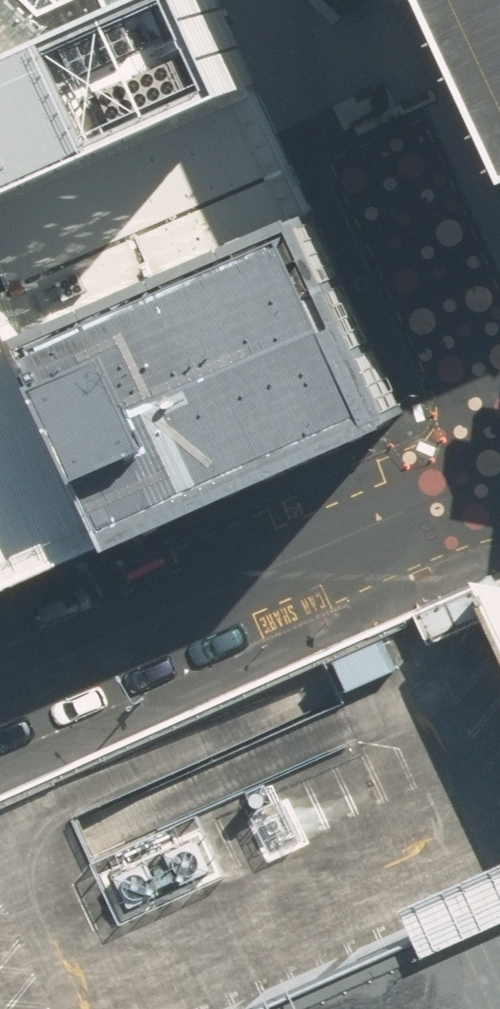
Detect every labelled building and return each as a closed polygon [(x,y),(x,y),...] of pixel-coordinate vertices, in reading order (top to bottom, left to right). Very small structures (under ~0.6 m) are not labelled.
[(258,88),(218,0),(143,0),(140,1),(139,0),(83,0),(72,6),(66,0),(0,0),(0,201),(258,88)] [(499,115),(499,0),(450,0),(499,115)] [(312,217),(258,88),(0,201),(0,257),(14,288),(36,336),(312,217)] [(331,260),(312,217),(36,336),(118,524),(394,405),(331,260)] [(118,524),(14,288),(0,294),(0,575),(118,524)] [(493,576),(409,614),(0,797),(0,999),(4,1008),(217,1008),(440,910),(499,883),(499,591),(493,576)] [(440,910),(217,1008),(499,1008),(499,883),(440,910)]
